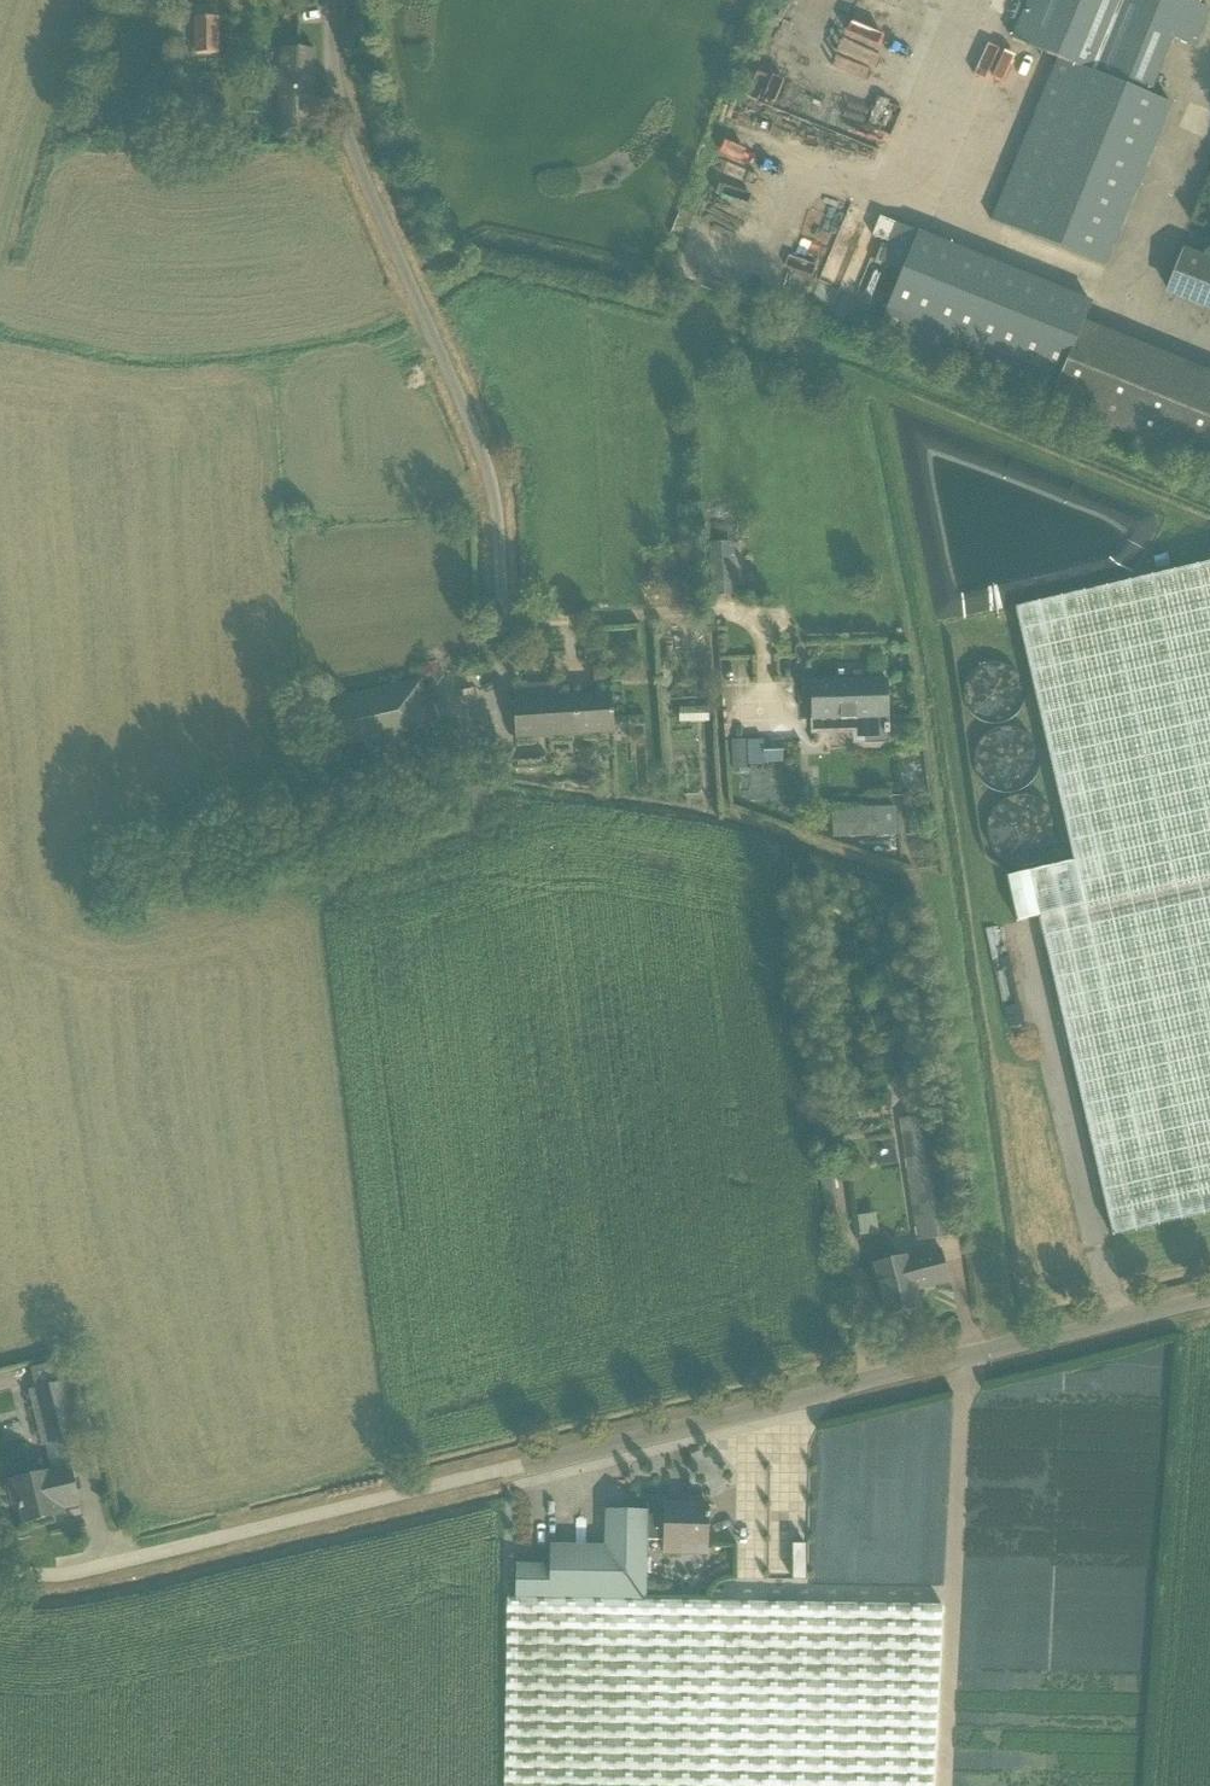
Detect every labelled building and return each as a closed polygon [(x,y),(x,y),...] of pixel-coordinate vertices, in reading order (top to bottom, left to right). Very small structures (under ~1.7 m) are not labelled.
[(874,2),(863,0),(845,0),(842,13),(871,19),(874,2)] [(992,221),(1106,268),(1174,104),(1150,94),(1173,39),(1195,48),(1209,11),(1198,6),(1201,0),(1029,0),(1013,40),(1058,60),(992,221)] [(218,18),(196,18),(196,54),(218,54),(218,18)] [(761,74),(749,97),(764,105),(776,81),(761,74)] [(876,215),(868,234),(887,242),(879,261),(901,271),(876,335),(1050,406),(1092,303),(919,232),(918,233),(876,215)] [(1153,290),(1209,311),(1209,258),(1170,244),(1153,290)] [(709,515),(710,524),(722,523),(722,515),(709,515)] [(732,542),(710,544),(714,597),(736,595),(732,542)] [(1016,607),(1075,862),(1007,876),(1016,921),(1039,915),(1112,1235),(1209,1213),(1209,562),(1016,607)] [(813,721),(862,719),(863,741),(888,740),(886,681),(811,683),(813,721)] [(316,705),(325,752),(425,730),(418,704),(426,702),(421,682),(316,705)] [(530,686),(512,687),(516,740),(614,734),(612,695),(563,698),(532,700),(530,686)] [(664,709),(663,724),(695,726),(696,712),(664,709)] [(764,743),(763,741),(749,741),(750,766),(765,766),(764,763),(784,762),(783,742),(764,743)] [(801,792),(800,778),(746,780),(746,794),(801,792)] [(875,808),(832,810),(833,837),(876,836),(875,808)] [(957,1237),(940,1115),(901,1120),(918,1242),(957,1237)] [(915,1292),(949,1283),(941,1250),(906,1259),(906,1257),(874,1265),(887,1317),(892,1316),(895,1320),(903,1317),(905,1313),(919,1309),(915,1292)] [(30,1368),(34,1388),(30,1389),(41,1444),(45,1443),(51,1473),(15,1482),(25,1523),(52,1516),(51,1510),(78,1504),(65,1453),(68,1453),(65,1440),(84,1436),(66,1360),(30,1368)] [(516,1600),(646,1599),(647,1537),(663,1538),(663,1557),(706,1558),(707,1519),(708,1519),(709,1515),(707,1515),(707,1505),(666,1504),(665,1516),(646,1516),(646,1512),(608,1511),(607,1548),(552,1547),(551,1567),(517,1566),(516,1600)] [(770,1537),(751,1538),(752,1574),(771,1573),(770,1537)] [(781,1542),(779,1576),(791,1576),(792,1542),(781,1542)] [(721,1544),(723,1581),(744,1581),(743,1543),(721,1544)] [(942,1605),(646,1599),(516,1600),(507,1599),(503,1785),(934,1785),(942,1605)]
